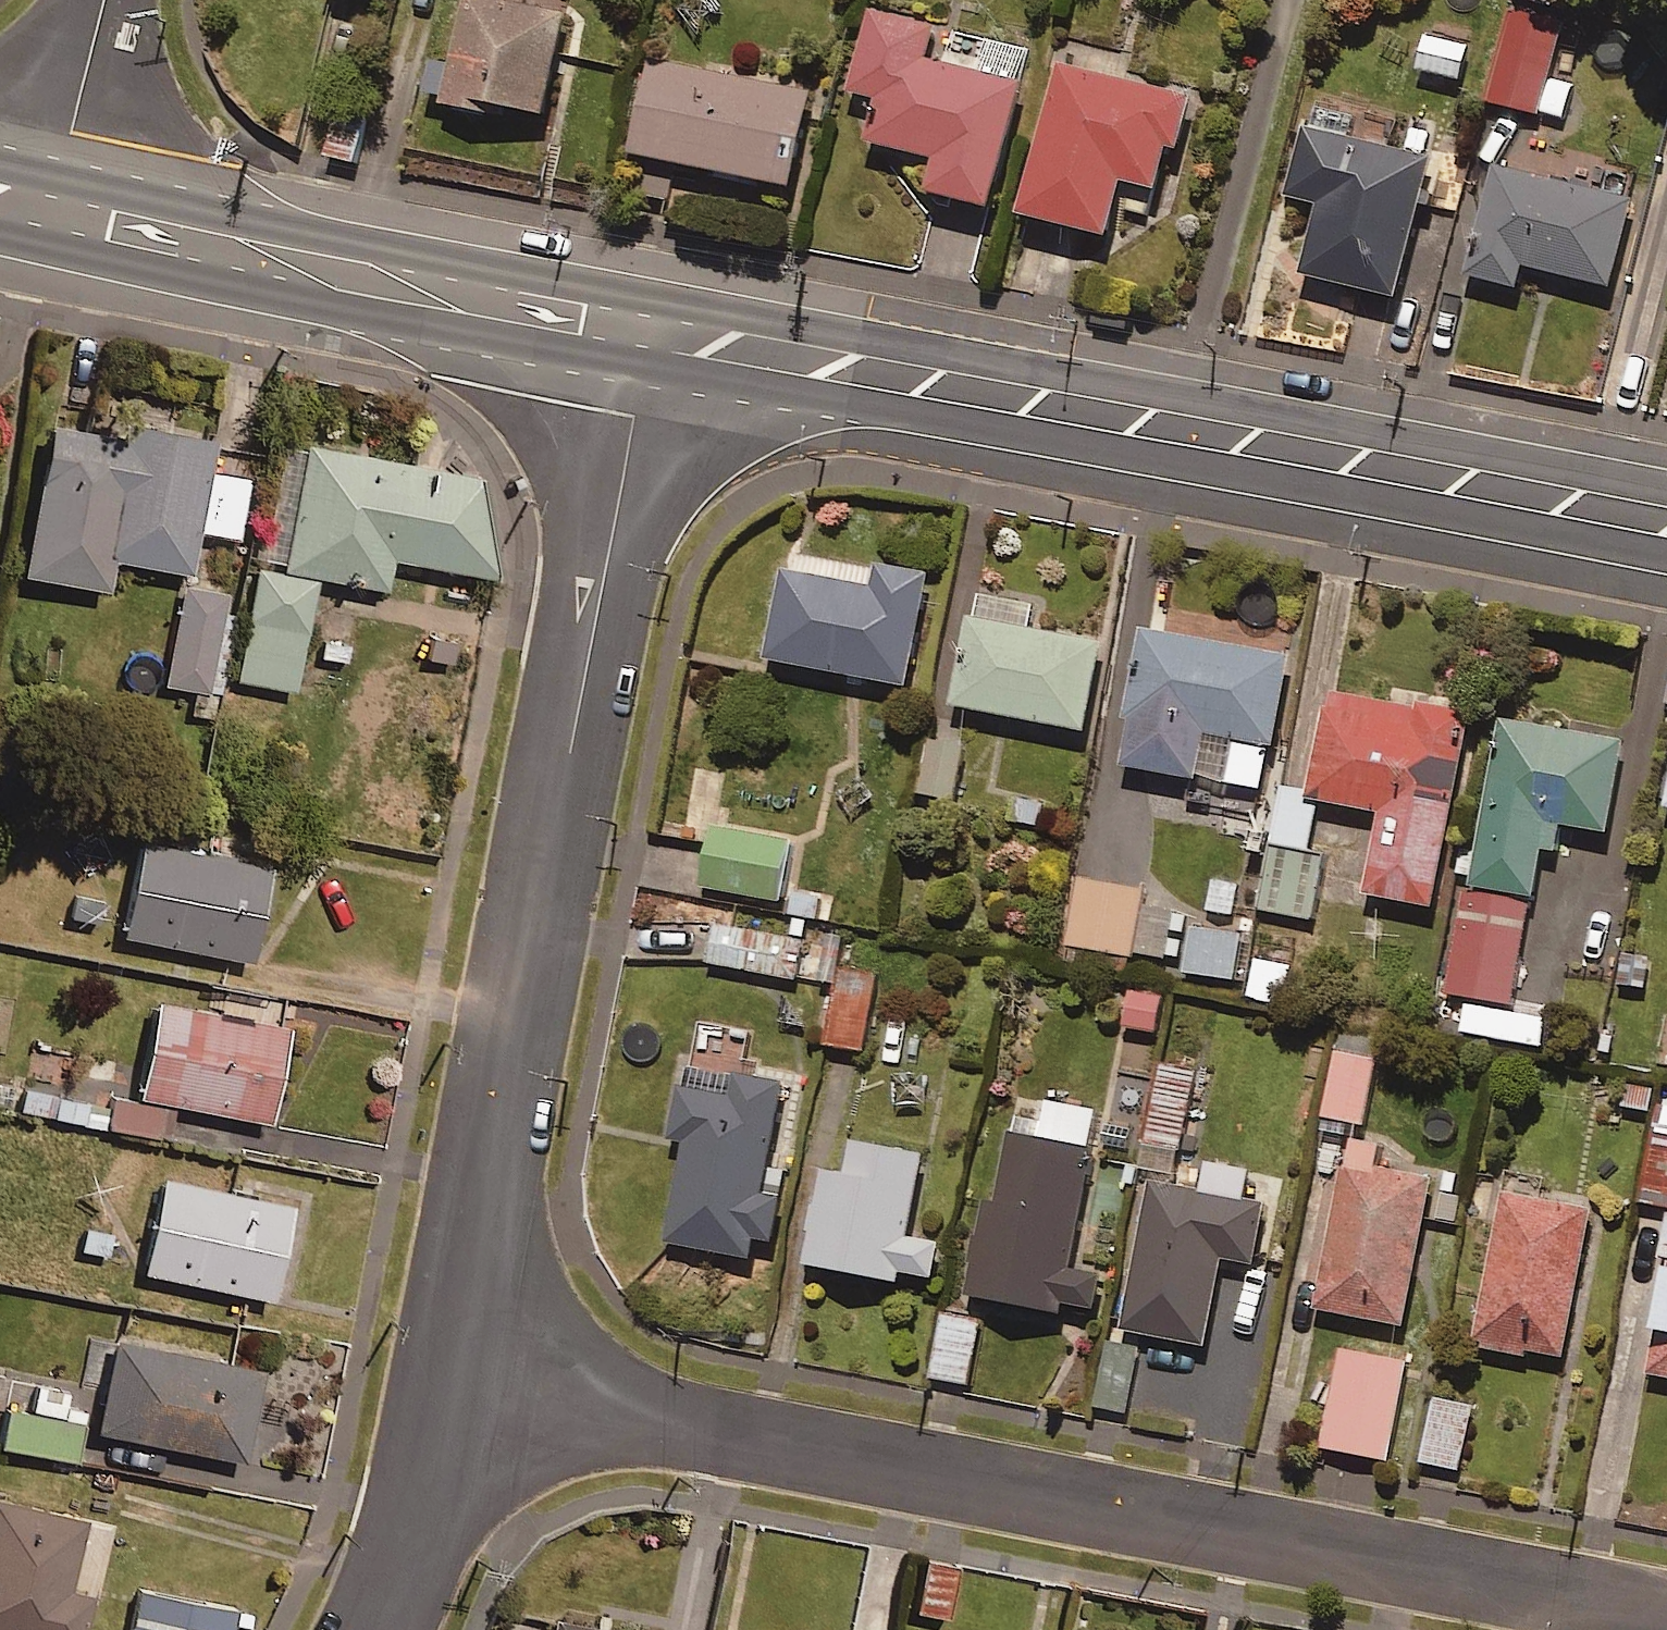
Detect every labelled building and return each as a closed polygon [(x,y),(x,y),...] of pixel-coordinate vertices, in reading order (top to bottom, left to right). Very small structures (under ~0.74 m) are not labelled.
[(571,26),(475,9),(462,79),(439,75),(432,115),(550,138),(571,26)] [(1569,33),(1519,17),(1490,107),(1540,123),(1569,33)] [(997,223),(1041,52),(963,32),(951,78),(930,73),(939,37),(876,21),(855,103),(890,112),(879,157),(946,174),(938,208),(997,223)] [(1474,51),(1432,41),(1423,79),(1465,89),(1474,51)] [(635,168),(653,172),(645,207),(675,213),(671,236),(786,260),(818,106),(655,72),(635,168)] [(1197,108),(1063,77),(1028,230),(1117,251),(1130,195),(1165,203),(1175,159),(1185,161),(1197,108)] [(1440,164),(1314,135),(1297,209),(1330,217),(1313,290),(1405,312),(1440,164)] [(1641,212),(1500,178),(1473,289),(1525,302),(1531,279),(1619,301),(1641,212)] [(129,448),(46,437),(24,588),(108,600),(112,570),(191,582),(197,536),(238,542),(247,484),(207,478),(212,447),(131,436),(129,448)] [(284,576),(317,583),(386,597),(392,566),(496,587),(480,486),(276,445),(252,561),(285,568),(284,576)] [(908,676),(928,564),(874,554),(872,561),(798,548),(795,565),(784,563),(768,651),(908,676)] [(317,583),(284,576),(261,571),(238,685),(295,696),(317,583)] [(1035,598),(974,586),(954,696),(1087,720),(1103,634),(1030,621),(1035,598)] [(225,601),(181,593),(165,692),(209,699),(225,601)] [(1290,646),(1146,621),(1123,755),(1266,780),(1290,646)] [(1328,793),(1382,803),(1367,885),(1436,897),(1469,708),(1330,683),(1311,790),(1328,793)] [(1536,886),(1545,840),(1564,843),(1569,817),(1609,825),(1625,735),(1505,713),(1475,874),(1536,886)] [(966,740),(931,733),(920,785),(955,792),(966,740)] [(1273,835),(1319,843),(1328,793),(1311,790),(1278,785),(1269,835),(1273,835)] [(791,833),(713,820),(703,881),(781,893),(791,833)] [(265,855),(135,828),(116,923),(246,950),(265,855)] [(1319,843),(1273,835),(1260,906),(1313,915),(1325,845),(1319,843)] [(1177,888),(1079,873),(1069,937),(1166,953),(1177,888)] [(1531,896),(1465,884),(1447,988),(1470,992),(1464,1023),(1539,1037),(1544,1010),(1512,1004),(1531,896)] [(1243,928),(1195,919),(1186,964),(1235,973),(1243,928)] [(797,974),(803,937),(714,922),(708,959),(797,974)] [(1292,961),(1259,951),(1248,989),(1281,999),(1292,961)] [(164,1129),(171,1092),(264,1109),(281,1009),(150,986),(133,1085),(100,1079),(93,1117),(164,1129)] [(1163,990),(1130,986),(1125,1022),(1158,1026),(1163,990)] [(872,997),(836,992),(828,1040),(865,1045),(872,997)] [(1381,1033),(1342,1026),(1326,1109),(1365,1117),(1381,1033)] [(1204,1066),(1168,1059),(1151,1140),(1187,1148),(1204,1066)] [(785,1075),(736,1065),(732,1090),(678,1080),(668,1131),(688,1135),(669,1234),(751,1250),(755,1229),(773,1233),(782,1190),(763,1186),(785,1075)] [(0,1074),(0,1102),(86,1121),(92,1092),(1,1072),(0,1074)] [(1019,1089),(970,1285),(1054,1306),(1057,1292),(1095,1302),(1103,1270),(1068,1261),(1091,1170),(1083,1168),(1098,1109),(1019,1089)] [(1637,1190),(1666,1197),(1666,1102),(1658,1100),(1637,1190)] [(818,1161),(803,1260),(898,1276),(900,1264),(935,1269),(941,1235),(910,1231),(924,1141),(855,1130),(849,1166),(818,1161)] [(1382,1138),(1350,1132),(1319,1301),(1405,1318),(1432,1173),(1377,1162),(1382,1138)] [(231,1162),(207,1157),(203,1177),(158,1168),(139,1262),(269,1289),(288,1195),(226,1182),(231,1162)] [(1245,1195),(1250,1172),(1214,1164),(1209,1188),(1153,1177),(1124,1322),(1207,1339),(1224,1251),(1255,1257),(1266,1199),(1245,1195)] [(1594,1201),(1505,1183),(1474,1338),(1525,1349),(1527,1341),(1564,1348),(1594,1201)] [(1648,1365),(1666,1369),(1666,1257),(1648,1365)] [(981,1315),(944,1309),(933,1373),(971,1380),(981,1315)] [(257,1359),(110,1329),(91,1419),(238,1449),(257,1359)] [(1127,1409),(1141,1343),(1110,1336),(1096,1402),(1127,1409)] [(1408,1353),(1344,1341),(1325,1440),(1389,1452),(1408,1353)] [(1474,1399),(1436,1391),(1422,1456),(1461,1464),(1474,1399)] [(5,1398),(0,1419),(0,1435),(70,1451),(78,1414),(5,1398)] [(26,1629),(77,1629),(87,1587),(62,1581),(80,1504),(0,1486),(0,1624),(26,1629)] [(955,1562),(923,1555),(912,1604),(943,1611),(955,1562)] [(135,1577),(125,1629),(226,1629),(232,1595),(135,1577)] [(649,1625),(549,1607),(545,1629),(648,1629),(649,1625)]
